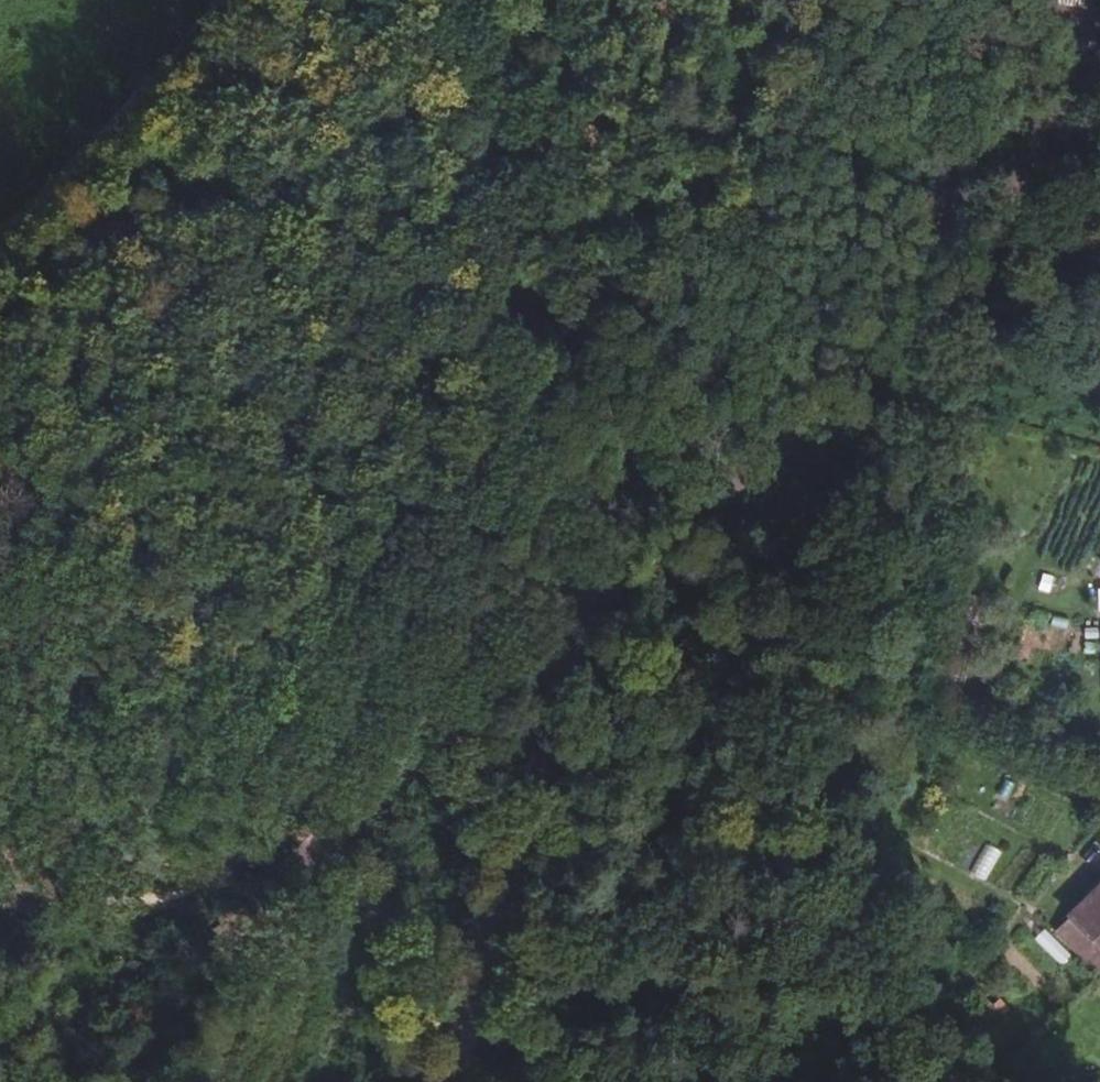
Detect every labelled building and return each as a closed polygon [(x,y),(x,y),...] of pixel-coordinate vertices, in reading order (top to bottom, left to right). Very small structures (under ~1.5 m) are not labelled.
[(1095,955),(1099,951),(1099,878),(1092,868),(1074,881),(1081,891),(1059,908),(1095,955)] [(1000,998),(979,1007),(987,1023),(1007,1014),(1000,998)]
